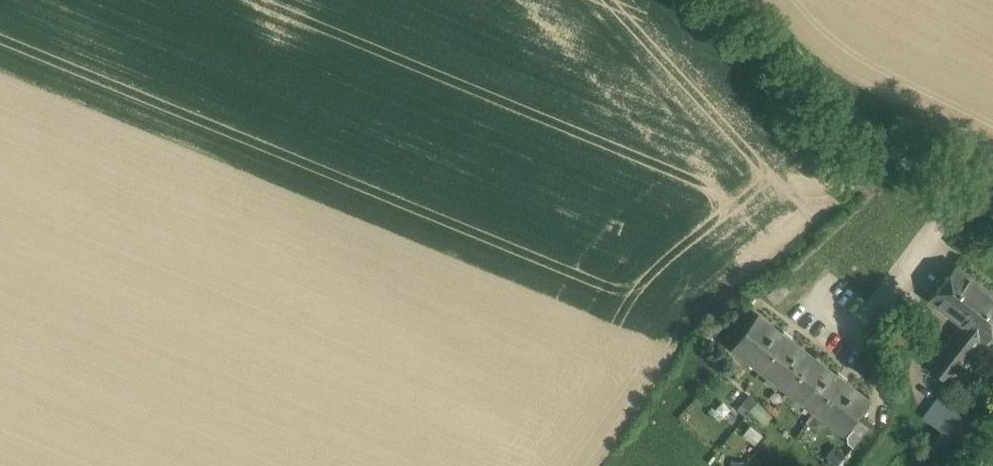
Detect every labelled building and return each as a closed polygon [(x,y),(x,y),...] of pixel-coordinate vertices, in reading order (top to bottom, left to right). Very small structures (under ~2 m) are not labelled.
[(956,264),(929,300),(961,325),(981,340),(984,343),(992,332),(992,293),(956,264)] [(813,357),(757,314),(732,346),(788,389),(813,357)] [(961,325),(930,365),(950,380),(981,340),(961,325)] [(868,399),(813,357),(788,389),(843,432),(868,399)] [(977,428),(938,399),(926,416),(946,431),(933,448),(952,461),(977,428)]
